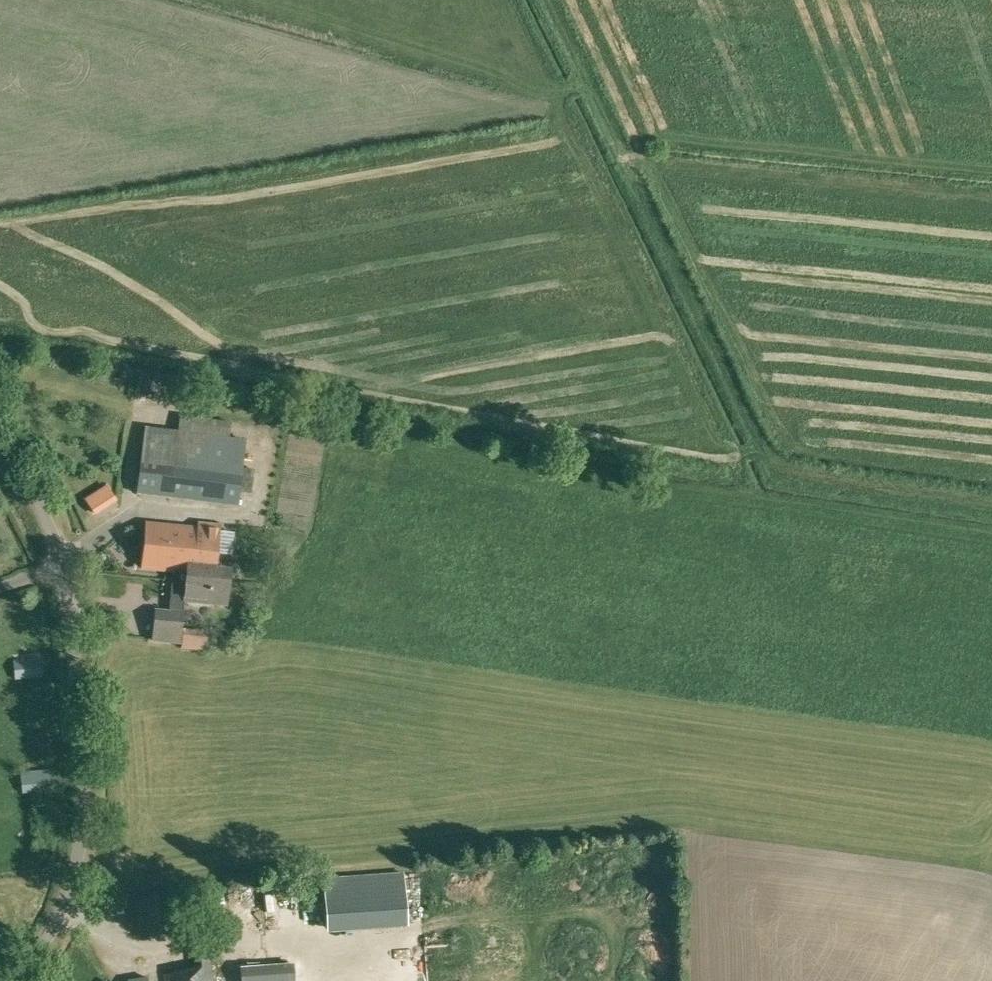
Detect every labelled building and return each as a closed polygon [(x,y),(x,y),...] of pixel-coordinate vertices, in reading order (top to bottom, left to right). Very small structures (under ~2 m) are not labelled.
[(230,436),(232,420),(193,416),(191,432),(144,426),(136,494),(239,506),(241,491),(252,493),(254,469),(243,468),(246,438),(230,436)] [(147,520),(143,569),(173,572),(170,599),(185,600),(228,605),(232,567),(218,566),(221,522),(198,521),(198,525),(147,520)] [(154,608),(152,640),(182,643),(183,629),(184,610),(169,609),(154,608)] [(15,679),(44,677),(41,657),(13,659),(15,679)] [(22,792),(55,790),(53,768),(21,772),(22,792)] [(264,947),(244,956),(253,974),(272,965),(264,947)] [(209,952),(199,953),(201,968),(164,973),(165,980),(213,980),(209,952)]
